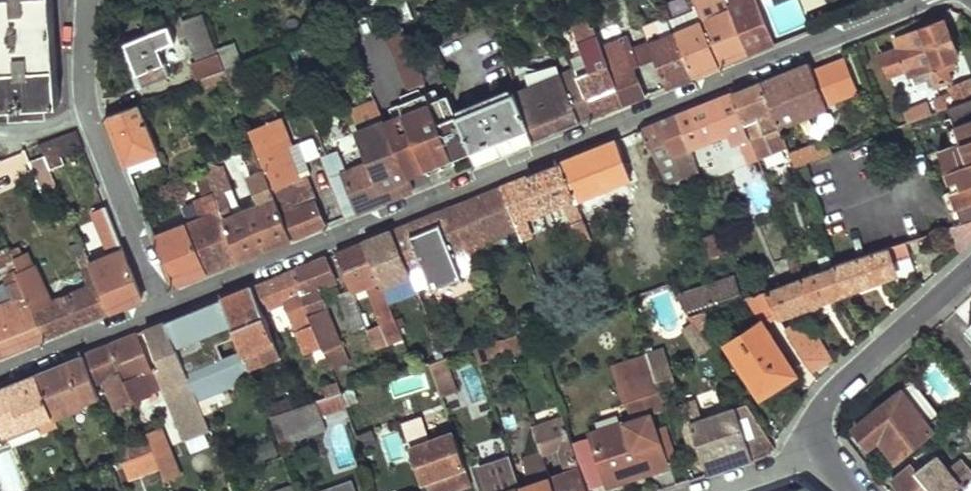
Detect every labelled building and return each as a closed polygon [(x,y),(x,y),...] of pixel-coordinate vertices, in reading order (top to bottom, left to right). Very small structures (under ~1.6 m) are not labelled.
[(45,103),(60,102),(53,0),(0,0),(0,84),(2,107),(11,107),(45,103)] [(714,0),(695,0),(698,7),(704,21),(722,65),(748,55),(731,10),(710,19),(704,5),(714,0)] [(757,0),(732,0),(735,8),(731,10),(748,55),(775,44),(757,0)] [(675,33),(704,21),(698,7),(670,20),(675,33)] [(224,68),(203,13),(185,21),(200,61),(197,62),(202,77),(224,68)] [(590,25),(586,15),(577,20),(596,67),(578,74),(596,116),(624,105),(602,47),(596,31),(593,25),(590,25)] [(693,76),(675,33),(658,40),(648,18),(639,22),(643,31),(655,57),(668,86),(693,76)] [(957,55),(943,19),(895,38),(898,48),(880,55),(891,82),(912,73),(919,92),(951,78),(946,68),(955,63),(952,58),(957,55)] [(722,65),(704,21),(675,33),(693,76),(722,65)] [(623,39),(616,23),(596,31),(602,47),(623,39)] [(405,24),(384,33),(407,88),(428,80),(405,24)] [(175,47),(168,27),(124,45),(139,85),(168,75),(159,53),(175,47)] [(655,57),(643,31),(623,39),(602,47),(624,105),(645,96),(632,66),(655,57)] [(218,45),(224,65),(240,60),(233,40),(218,45)] [(846,57),(814,71),(810,61),(764,80),(781,128),(828,108),(826,104),(860,90),(846,57)] [(515,91),(536,140),(596,116),(578,74),(576,68),(561,74),(558,66),(528,74),(531,85),(515,91)] [(951,87),(952,91),(939,96),(943,109),(948,107),(957,103),(970,98),(970,79),(951,87)] [(781,128),(764,80),(735,92),(744,117),(759,112),(770,143),(784,137),(781,128)] [(425,95),(421,88),(403,94),(406,102),(425,95)] [(442,97),(439,90),(430,93),(432,100),(442,97)] [(536,140),(515,91),(458,114),(473,152),(478,164),(536,140)] [(744,117),(735,92),(678,115),(690,147),(727,132),(732,143),(741,139),(750,161),(759,158),(755,148),(744,117)] [(458,114),(450,93),(442,97),(432,100),(430,93),(425,95),(406,102),(401,105),(403,112),(394,115),(384,120),(407,179),(473,152),(458,114)] [(957,103),(948,107),(952,120),(960,144),(952,147),(946,149),(949,159),(941,162),(948,182),(956,180),(958,188),(951,191),(948,192),(954,207),(960,222),(970,219),(970,98),(957,103)] [(935,112),(931,101),(908,109),(912,121),(935,112)] [(45,103),(11,107),(12,120),(46,117),(45,103)] [(136,104),(109,115),(122,151),(150,142),(136,104)] [(403,112),(401,105),(392,108),(394,115),(403,112)] [(678,115),(648,127),(668,183),(698,169),(690,147),(678,115)] [(292,145),(281,116),(251,128),(257,145),(262,158),(266,169),(292,238),(325,225),(305,175),(298,177),(286,147),(292,145)] [(359,211),(411,190),(407,179),(384,120),(357,131),(370,161),(343,172),(359,211)] [(960,144),(952,120),(944,123),(952,147),(960,144)] [(83,147),(76,130),(52,139),(58,157),(63,156),(83,147)] [(58,157),(52,139),(40,143),(44,154),(51,170),(65,163),(63,156),(58,157)] [(633,176),(618,139),(597,148),(610,185),(633,176)] [(150,142),(122,151),(126,162),(154,152),(150,142)] [(298,177),(305,175),(309,173),(298,143),(292,145),(286,147),(298,177)] [(833,151),(829,144),(818,148),(817,143),(790,153),(795,166),(833,151)] [(257,145),(247,149),(251,162),(262,158),(257,145)] [(781,186),(766,145),(755,148),(759,158),(770,190),(781,186)] [(336,148),(321,153),(328,171),(342,166),(336,148)] [(610,185),(597,148),(561,162),(575,199),(610,185)] [(949,159),(946,149),(938,152),(941,162),(949,159)] [(51,170),(44,154),(31,160),(44,190),(57,185),(51,170)] [(292,238),(266,169),(254,175),(265,203),(242,211),(222,156),(205,162),(216,192),(241,259),(292,238)] [(589,238),(561,162),(502,185),(516,227),(519,237),(529,233),(523,216),(561,201),(577,242),(589,238)] [(956,180),(948,182),(951,191),(958,188),(956,180)] [(516,227),(502,185),(450,207),(465,248),(469,261),(489,254),(484,240),(516,227)] [(210,271),(241,259),(216,192),(197,199),(204,216),(190,221),(210,271)] [(144,298),(106,205),(94,211),(110,254),(90,263),(110,312),(144,298)] [(465,248),(450,207),(393,229),(408,270),(411,278),(414,288),(458,272),(451,252),(465,248)] [(945,210),(951,225),(960,222),(954,207),(945,210)] [(970,242),(970,219),(960,222),(951,225),(940,229),(960,252),(970,242)] [(210,271),(190,221),(155,236),(174,286),(210,271)] [(408,270),(393,229),(365,241),(379,280),(408,270)] [(379,280),(365,241),(335,253),(347,285),(361,280),(368,297),(379,328),(364,333),(372,351),(401,341),(379,280)] [(910,259),(903,241),(829,263),(846,291),(890,275),(887,267),(906,261),(910,259)] [(90,263),(81,243),(73,247),(90,288),(54,302),(31,250),(14,256),(20,269),(16,271),(18,275),(46,338),(110,312),(90,263)] [(345,363),(318,288),(334,281),(327,256),(293,270),(319,342),(321,347),(329,369),(345,363)] [(846,291),(829,263),(796,279),(796,281),(762,293),(776,315),(781,322),(823,303),(847,293),(846,291)] [(319,342),(293,270),(252,286),(261,310),(282,302),(301,354),(321,347),(319,342)] [(18,275),(5,281),(13,297),(0,302),(0,357),(46,338),(18,275)] [(414,288),(411,278),(397,283),(405,306),(418,301),(414,288)] [(739,281),(681,301),(689,314),(743,293),(739,281)] [(261,310),(252,286),(223,298),(246,368),(276,356),(261,310)] [(762,293),(760,290),(746,294),(761,319),(764,323),(776,315),(762,293)] [(363,329),(350,293),(338,298),(351,335),(363,329)] [(246,368),(223,298),(166,321),(186,377),(193,375),(186,355),(223,340),(236,372),(246,368)] [(720,335),(704,311),(691,317),(708,344),(720,335)] [(764,323),(761,319),(724,345),(757,396),(761,394),(794,372),(764,323)] [(186,377),(166,321),(148,328),(160,366),(165,364),(181,411),(196,405),(186,377)] [(806,331),(792,340),(812,371),(830,359),(812,331),(806,331)] [(148,369),(135,333),(109,344),(129,400),(149,394),(141,373),(148,369)] [(486,355),(519,349),(516,335),(484,341),(486,355)] [(129,400),(109,344),(85,354),(94,380),(102,377),(114,406),(129,400)] [(666,351),(645,358),(650,371),(656,390),(676,382),(666,351)] [(0,388),(0,441),(7,438),(5,433),(38,420),(40,425),(62,416),(62,414),(87,404),(80,386),(94,380),(85,354),(0,388)] [(443,358),(428,364),(440,397),(455,392),(443,358)] [(473,404),(487,399),(473,366),(460,371),(473,404)] [(616,382),(623,401),(625,400),(641,395),(656,390),(650,371),(616,382)] [(967,391),(960,399),(969,410),(970,409),(970,396),(967,391)] [(931,430),(901,392),(853,429),(868,448),(881,438),(896,458),(931,430)] [(342,405),(337,393),(310,401),(268,415),(277,444),(320,430),(314,415),(342,405)] [(641,395),(625,400),(631,419),(647,413),(641,395)] [(742,429),(735,407),(703,419),(696,399),(681,405),(679,411),(691,446),(698,444),(708,473),(768,452),(775,446),(760,423),(742,429)] [(969,410),(962,416),(970,428),(970,409),(969,410)] [(665,466),(647,413),(631,419),(588,434),(605,486),(665,466)] [(560,418),(530,429),(531,430),(539,455),(558,448),(566,470),(547,477),(553,490),(586,490),(560,418)] [(468,484),(449,432),(426,441),(418,419),(400,425),(420,480),(443,472),(450,490),(468,484)] [(372,440),(368,429),(352,434),(357,445),(372,440)] [(539,455),(531,430),(519,434),(532,469),(543,466),(539,455)] [(157,434),(144,438),(149,450),(153,461),(165,456),(157,434)] [(149,450),(144,438),(116,447),(120,459),(149,450)] [(2,490),(11,490),(25,486),(11,447),(0,451),(0,486),(2,490)] [(962,452),(943,466),(936,458),(919,471),(913,462),(893,478),(900,490),(901,490),(945,490),(970,471),(970,464),(962,452)] [(518,486),(508,459),(481,469),(488,490),(520,490),(518,486)] [(945,490),(970,490),(970,471),(945,490)] [(443,472),(420,480),(427,490),(449,490),(450,490),(443,472)] [(547,477),(518,486),(520,490),(553,490),(547,477)] [(320,490),(345,490),(353,488),(350,480),(320,490)]
